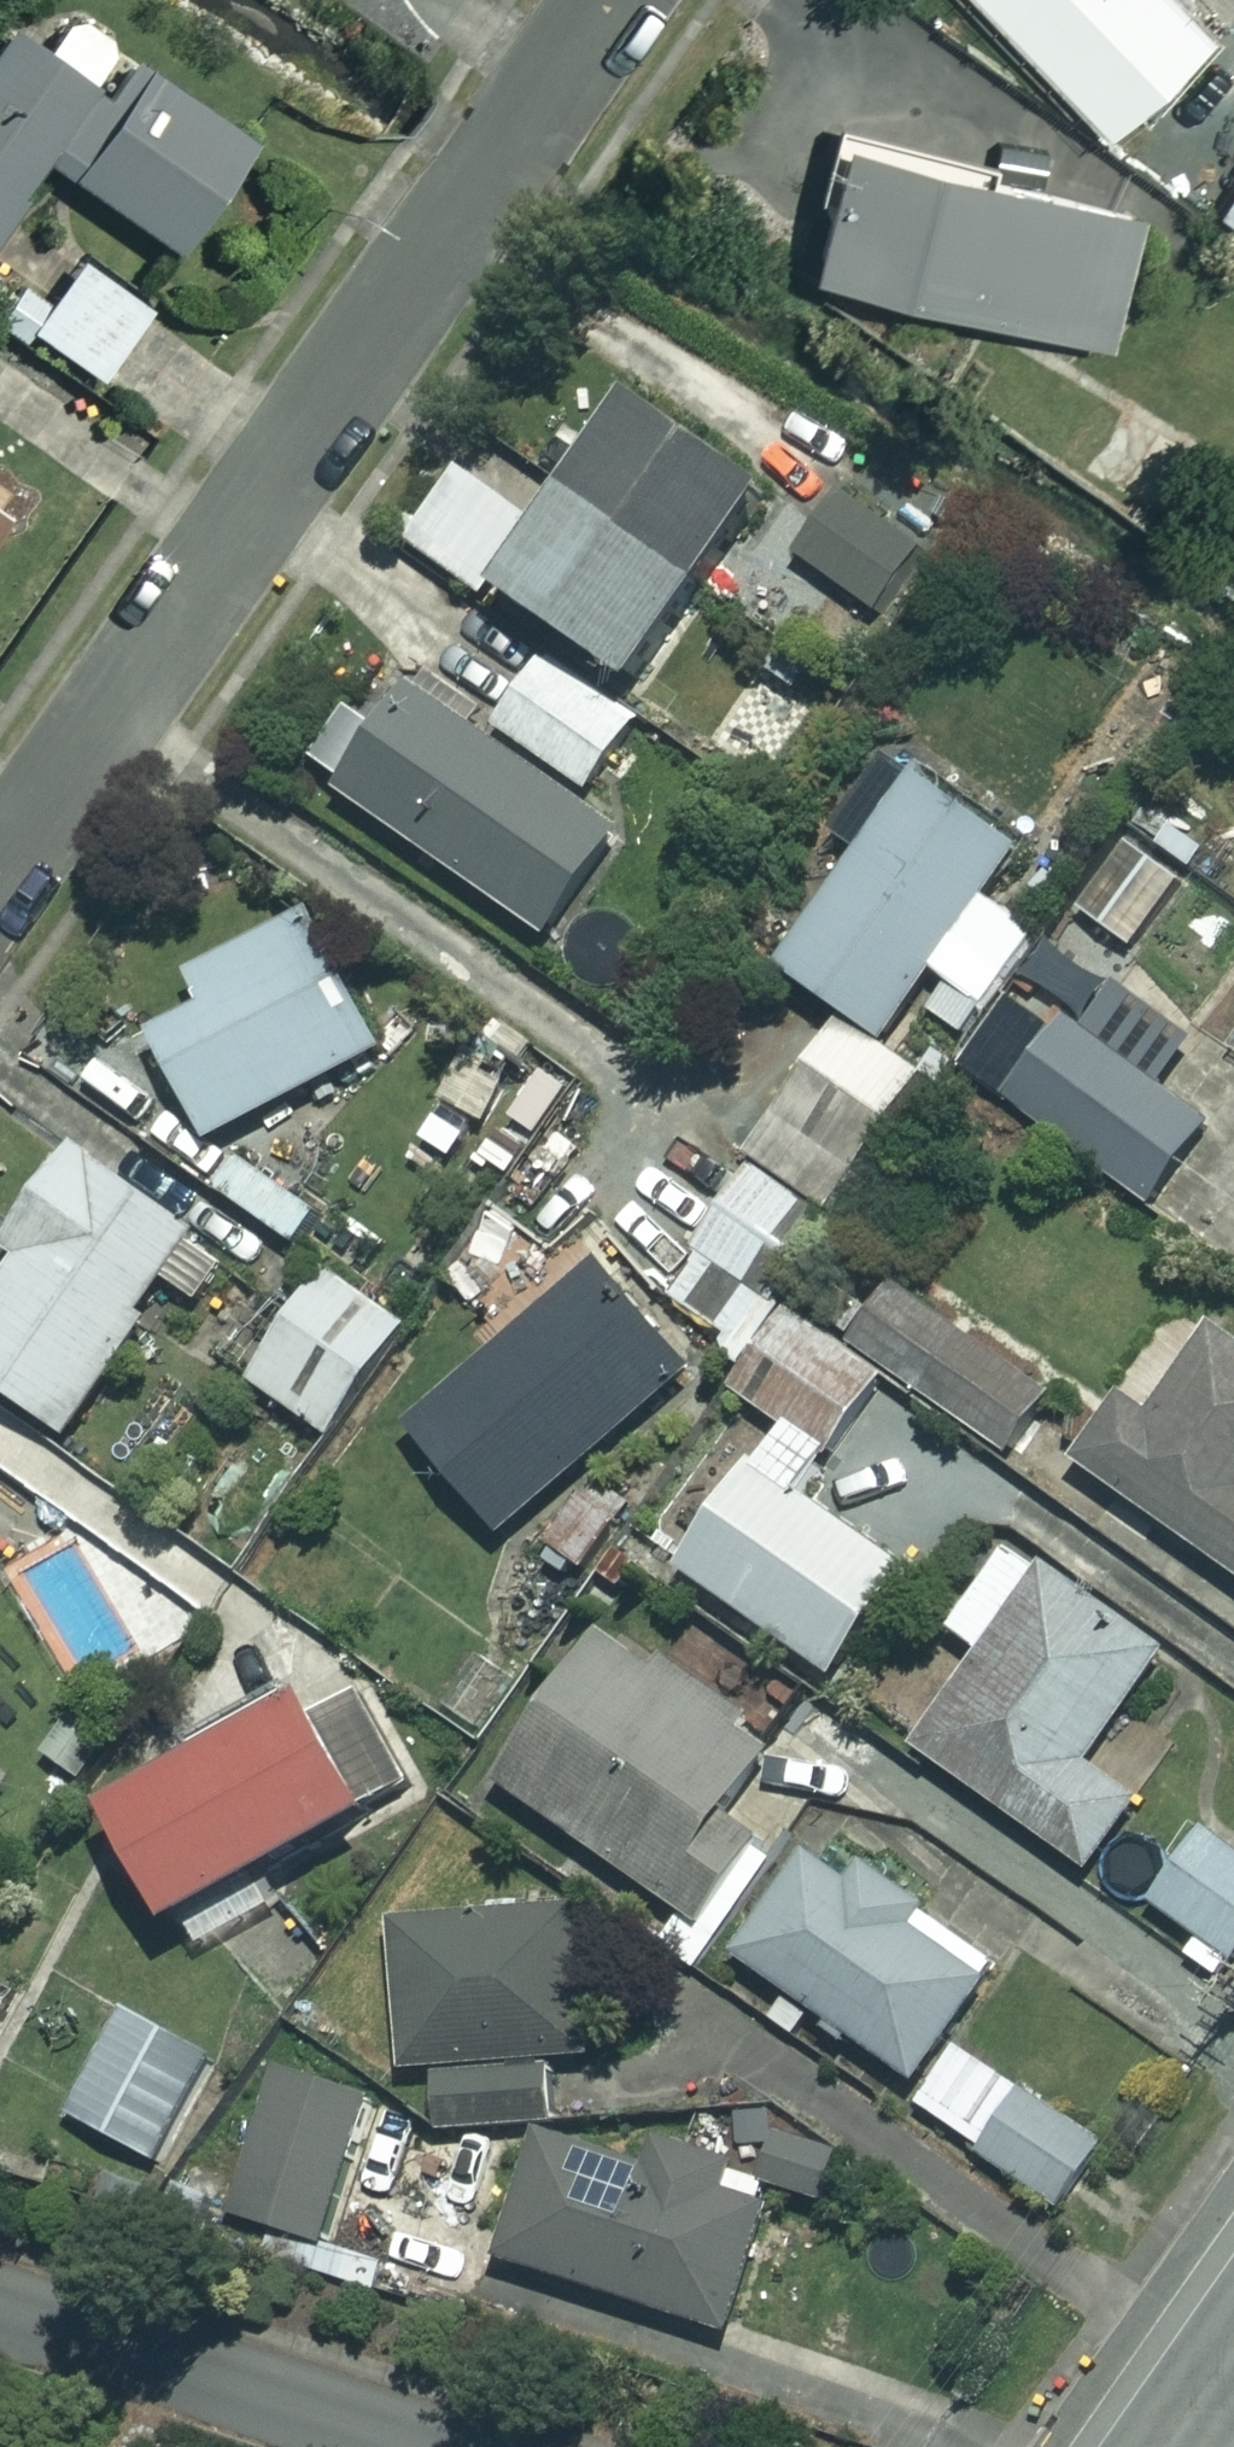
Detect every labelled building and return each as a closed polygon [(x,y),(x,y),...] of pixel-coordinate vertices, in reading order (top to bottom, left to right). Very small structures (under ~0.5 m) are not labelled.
[(1187,0),(986,0),(1118,134),(1220,33),(1187,0)] [(72,20),(47,57),(13,34),(0,53),(0,238),(49,166),(185,260),(261,149),(72,20)] [(1144,213),(852,142),(821,270),(1113,341),(1144,213)] [(1217,210),(1233,221),(1233,185),(1217,210)] [(152,311),(79,264),(32,335),(105,383),(152,311)] [(597,495),(730,589),(791,503),(657,409),(597,495)] [(550,528),(472,473),(419,548),(497,602),(550,528)] [(730,589),(597,495),(522,600),(656,695),(730,589)] [(939,557),(852,497),(808,560),(895,620),(939,557)] [(53,538),(0,502),(0,616),(53,538)] [(650,721),(553,664),(510,736),(607,794),(650,721)] [(400,732),(365,708),(319,776),(564,944),(637,837),(426,693),(400,732)] [(853,1012),(912,1050),(934,1017),(969,1040),(1054,910),(1019,887),(1042,851),(900,758),(836,856),(858,870),(792,972),(853,1012)] [(1102,808),(1064,861),(1089,878),(1070,904),(1210,1005),(1233,972),(1233,903),(1102,808)] [(394,1058),(321,920),(205,982),(223,1015),(170,1044),(226,1148),(394,1058)] [(912,1050),(853,1012),(753,1163),(847,1225),(947,1073),(912,1050)] [(1228,1143),(1057,1021),(999,1102),(1170,1224),(1228,1143)] [(88,1157),(19,1259),(31,1267),(0,1312),(0,1387),(79,1440),(213,1242),(88,1157)] [(847,1225),(753,1163),(666,1297),(760,1359),(847,1225)] [(708,1376),(614,1268),(422,1434),(516,1542),(708,1376)] [(420,1334),(341,1278),(263,1386),(342,1443),(420,1334)] [(905,1389),(806,1319),(749,1400),(796,1433),(694,1576),(847,1685),(923,1578),(822,1506),(905,1389)] [(1074,1395),(976,1331),(936,1391),(1034,1455),(1074,1395)] [(1222,1336),(1163,1419),(1135,1398),(1087,1466),(1233,1571),(1233,1344),(1222,1336)] [(995,1659),(1055,1574),(1021,1550),(961,1636),(995,1659)] [(1055,1574),(995,1659),(928,1754),(1101,1877),(1152,1806),(1096,1767),(1173,1658),(1055,1574)] [(787,1759),(618,1640),(513,1789),(682,1908),(787,1759)] [(317,1722),(310,1708),(110,1818),(177,1938),(377,1828),(369,1814),(414,1789),(363,1697),(317,1722)] [(1215,1831),(1164,1909),(1214,1942),(1201,1963),(1233,1984),(1233,1983),(1233,1843),(1215,1831)] [(921,1938),(815,1864),(748,1962),(928,2086),(1010,1967),(936,1916),(921,1938)] [(595,2065),(585,1913),(396,1926),(407,2078),(440,2076),(444,2136),(557,2128),(552,2068),(595,2065)] [(222,2059),(130,2007),(74,2108),(166,2160),(222,2059)] [(1113,2151),(970,2043),(925,2103),(1068,2211),(1113,2151)] [(378,2105),(278,2071),(227,2220),(328,2254),(378,2105)] [(650,2171),(540,2136),(497,2268),(734,2344),(777,2212),(730,2197),(739,2168),(660,2142),(650,2171)] [(782,2137),(765,2192),(829,2212),(846,2157),(782,2137)] [(213,2201),(178,2188),(166,2220),(202,2232),(213,2201)]
